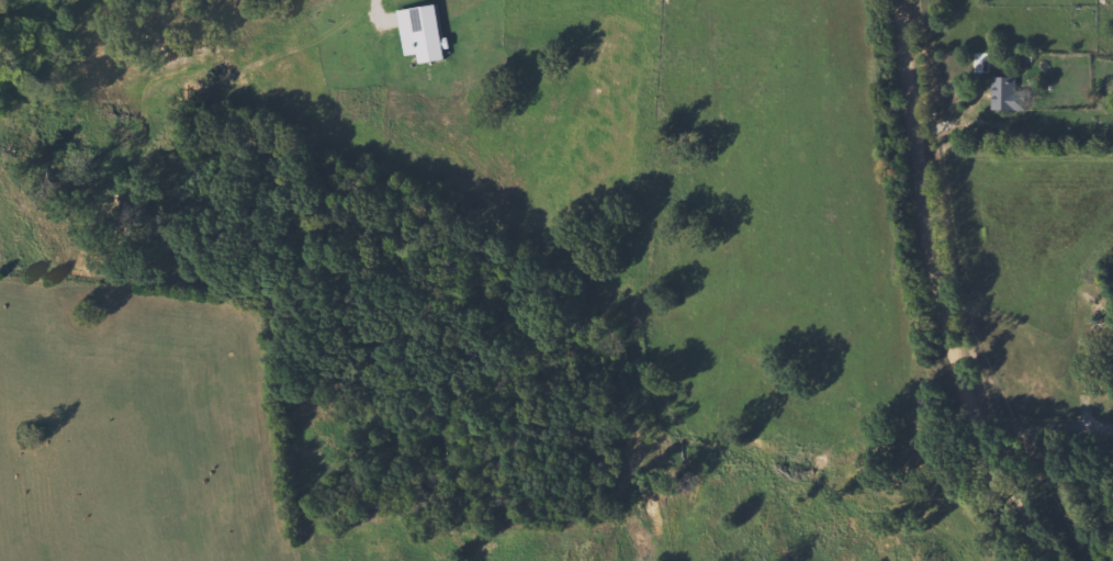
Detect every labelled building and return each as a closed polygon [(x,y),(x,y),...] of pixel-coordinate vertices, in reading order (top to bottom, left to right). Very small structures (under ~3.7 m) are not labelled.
[(989,108),(989,77),(1010,77),(1010,108),(989,108)]
